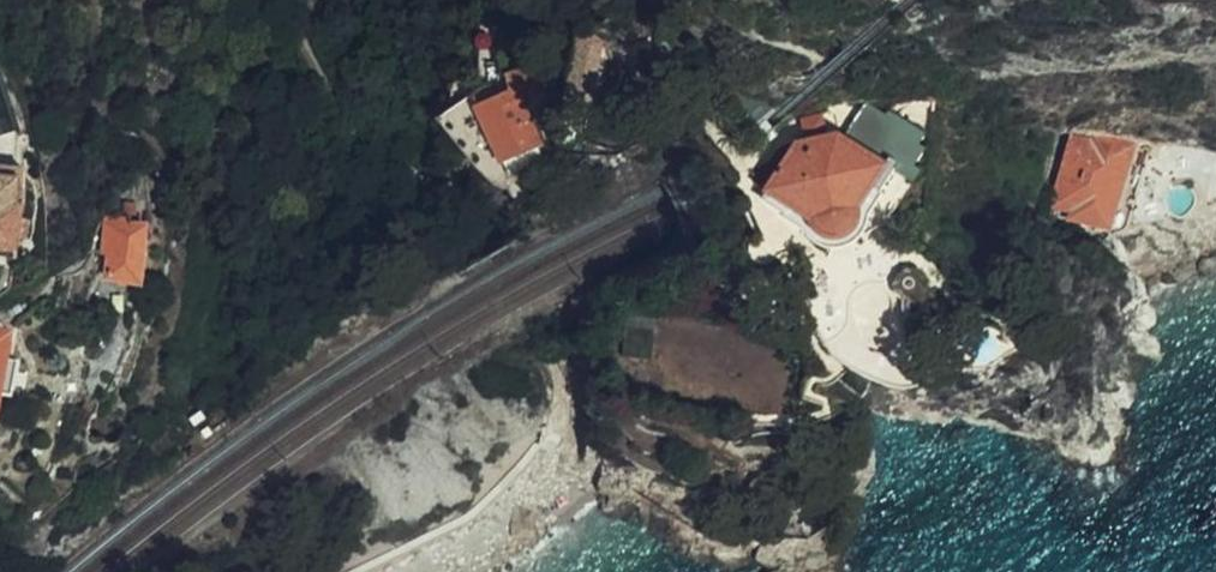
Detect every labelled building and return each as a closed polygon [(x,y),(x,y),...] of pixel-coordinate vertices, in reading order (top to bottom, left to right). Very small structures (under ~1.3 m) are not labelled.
[(603,40),(580,22),(569,67),(596,72),(603,40)] [(477,107),(502,164),(543,146),(522,100),(509,106),(504,94),(477,107)] [(457,107),(454,110),(439,122),(476,168),(492,158),(475,120),(470,122),(457,107)] [(1127,225),(1151,146),(1091,130),(1088,139),(1069,135),(1049,201),(1070,206),(1068,217),(1109,227),(1109,233),(1119,232),(1123,230),(1127,225)] [(764,199),(785,212),(790,204),(813,218),(811,221),(817,230),(823,235),(829,238),(834,238),(843,236),(850,231),(854,226),(856,220),(856,210),(857,208),(869,188),(877,194),(894,169),(834,135),(798,144),(764,199)] [(0,166),(0,249),(18,251),(25,204),(26,169),(0,166)] [(865,213),(877,194),(869,188),(857,208),(865,213)] [(115,222),(108,221),(105,244),(112,246),(106,276),(140,285),(149,228),(138,226),(141,205),(129,203),(126,219),(115,217),(115,222)] [(790,204),(785,212),(805,225),(808,226),(811,221),(813,218),(790,204)] [(808,226),(805,225),(806,228),(813,237),(822,242),(831,244),(841,243),(849,241),(855,236),(861,228),(865,213),(857,208),(856,210),(856,220),(854,226),(850,231),(843,236),(834,238),(829,238),(823,235),(817,230),(811,221),(808,226)] [(17,300),(7,305),(14,315),(23,309),(17,300)] [(3,393),(9,357),(13,332),(0,330),(0,409),(3,393)] [(20,359),(9,357),(3,393),(14,395),(20,359)]
